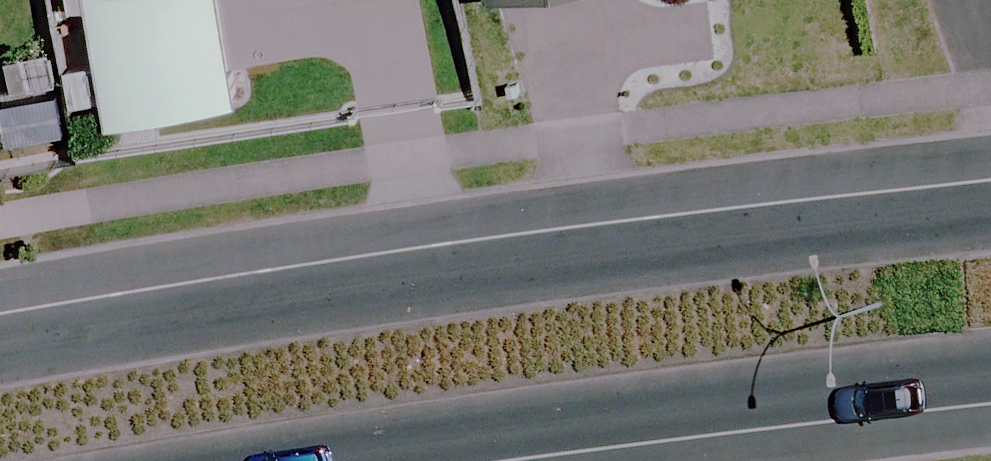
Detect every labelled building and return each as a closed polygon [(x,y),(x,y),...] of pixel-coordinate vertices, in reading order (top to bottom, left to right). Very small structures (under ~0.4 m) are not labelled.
[(97,129),(231,110),(216,0),(80,0),(97,129)]
